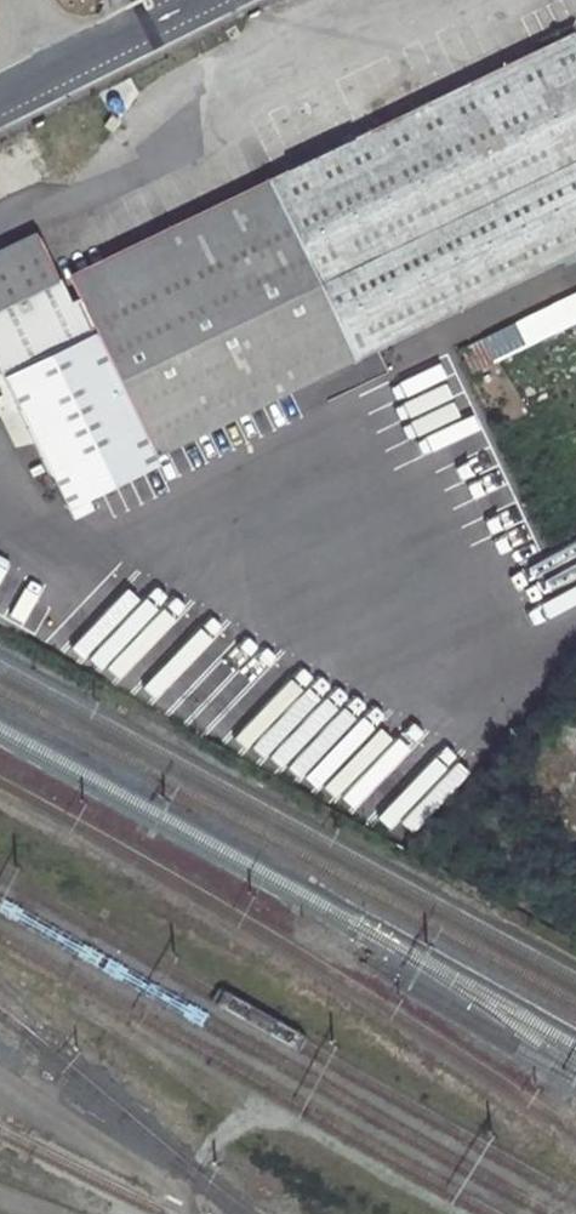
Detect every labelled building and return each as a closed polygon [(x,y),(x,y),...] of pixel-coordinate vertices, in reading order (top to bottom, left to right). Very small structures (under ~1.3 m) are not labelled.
[(575,252),(575,33),(575,31),(558,40),(548,70),(537,75),(534,84),(84,300),(82,296),(74,299),(40,229),(0,248),(0,368),(95,323),(158,451),(575,252)] [(558,40),(71,274),(82,296),(84,300),(534,84),(537,75),(548,70),(558,40)] [(457,351),(468,374),(575,321),(575,293),(457,351)]
